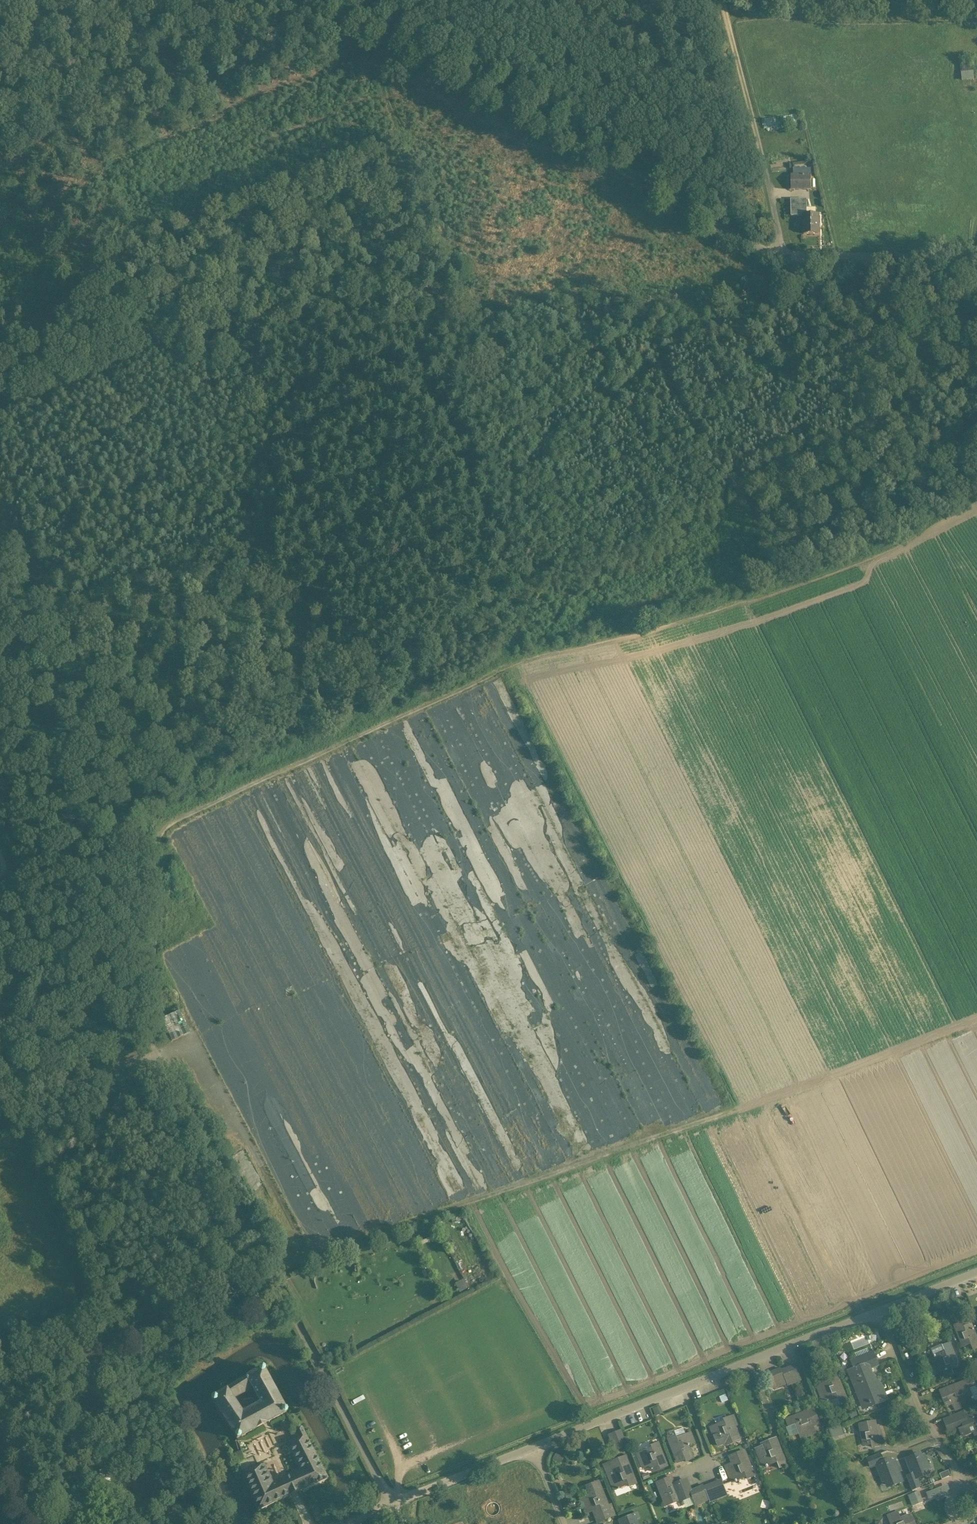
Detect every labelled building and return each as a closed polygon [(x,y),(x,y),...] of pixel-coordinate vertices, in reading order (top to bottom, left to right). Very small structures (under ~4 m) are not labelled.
[(966,62),(968,78),(976,78),(976,61),(966,62)] [(817,173),(796,173),(796,187),(817,187),(817,173)] [(815,196),(796,196),(795,213),(807,213),(807,234),(826,234),(826,208),(814,208),(815,196)] [(179,1015),(166,1020),(172,1037),(185,1032),(179,1015)] [(587,1142),(592,1149),(630,1135),(639,1128),(632,1119),(630,1113),(623,1115),(618,1119),(616,1116),(612,1120),(616,1131),(610,1123),(604,1125),(603,1122),(596,1113),(590,1097),(581,1100),(584,1107),(578,1111),(576,1108),(574,1109),(587,1142)] [(456,1283),(459,1292),(467,1290),(464,1280),(456,1283)] [(964,1327),(962,1323),(955,1326),(963,1344),(969,1341),(973,1350),(976,1349),(976,1340),(971,1325),(964,1327)] [(825,1339),(816,1343),(819,1349),(827,1346),(825,1339)] [(950,1344),(932,1351),(935,1358),(932,1359),(937,1372),(944,1370),(947,1377),(954,1374),(952,1369),(959,1367),(950,1344)] [(873,1353),(852,1361),(855,1369),(857,1374),(870,1369),(878,1366),(873,1353)] [(795,1367),(782,1372),(781,1370),(768,1375),(774,1389),(787,1384),(788,1386),(801,1381),(795,1367)] [(870,1369),(857,1374),(855,1369),(848,1371),(862,1406),(869,1404),(870,1407),(887,1400),(882,1388),(881,1388),(879,1382),(876,1384),(870,1369)] [(265,1372),(214,1403),(240,1442),(289,1416),(265,1372)] [(829,1376),(822,1378),(825,1385),(818,1388),(824,1404),(831,1401),(831,1399),(837,1396),(841,1405),(848,1402),(837,1375),(830,1378),(829,1376)] [(972,1379),(943,1391),(946,1398),(943,1399),(946,1406),(953,1403),(956,1410),(974,1403),(971,1396),(969,1396),(966,1390),(975,1386),(972,1379)] [(657,1405),(651,1408),(654,1416),(661,1414),(657,1405)] [(810,1412),(787,1421),(790,1428),(799,1425),(801,1431),(799,1432),(802,1439),(816,1434),(813,1427),(820,1424),(817,1417),(812,1419),(810,1412)] [(964,1413),(945,1420),(950,1433),(958,1430),(956,1426),(965,1423),(963,1419),(966,1418),(964,1413)] [(963,1419),(965,1423),(966,1426),(960,1429),(962,1436),(973,1431),(976,1438),(976,1414),(966,1418),(963,1419)] [(731,1418),(724,1421),(726,1425),(719,1428),(719,1426),(712,1429),(719,1447),(725,1444),(726,1447),(733,1444),(732,1439),(738,1437),(731,1418)] [(868,1423),(860,1424),(864,1444),(871,1443),(872,1447),(880,1446),(875,1424),(868,1425),(868,1423)] [(843,1425),(830,1429),(833,1438),(846,1434),(843,1425)] [(299,1440),(287,1445),(295,1461),(301,1471),(287,1478),(273,1484),(264,1465),(249,1472),(245,1460),(242,1451),(235,1454),(238,1463),(257,1511),(294,1494),(327,1479),(313,1452),(301,1428),(298,1430),(295,1431),(299,1440)] [(686,1428),(675,1433),(676,1437),(688,1432),(686,1428)] [(620,1432),(609,1437),(614,1451),(626,1446),(620,1432)] [(683,1439),(676,1442),(675,1437),(668,1440),(675,1458),(682,1456),(684,1462),(691,1460),(686,1446),(693,1444),(689,1434),(682,1437),(683,1439)] [(787,1467),(777,1441),(774,1442),(773,1444),(770,1445),(770,1442),(762,1445),(763,1448),(757,1450),(764,1468),(771,1466),(770,1463),(776,1461),(780,1470),(787,1467)] [(651,1452),(645,1454),(644,1452),(637,1455),(642,1469),(649,1466),(652,1473),(659,1470),(657,1466),(664,1463),(657,1445),(650,1447),(651,1452)] [(745,1454),(739,1457),(738,1455),(731,1458),(733,1464),(727,1467),(733,1483),(740,1480),(739,1478),(746,1475),(747,1480),(754,1477),(745,1454)] [(880,1454),(868,1458),(871,1467),(877,1465),(877,1464),(883,1462),(880,1454)] [(918,1455),(907,1459),(913,1475),(915,1480),(917,1479),(926,1475),(924,1471),(930,1469),(924,1456),(919,1458),(918,1455)] [(626,1462),(619,1465),(617,1460),(610,1463),(616,1479),(610,1481),(613,1491),(616,1490),(618,1490),(618,1489),(620,1488),(620,1486),(626,1483),(628,1488),(635,1485),(626,1462)] [(883,1462),(877,1464),(877,1465),(883,1481),(889,1479),(891,1486),(903,1482),(894,1461),(889,1463),(888,1460),(883,1462)] [(616,1479),(610,1463),(604,1466),(610,1481),(616,1479)] [(915,1480),(913,1475),(907,1477),(912,1490),(920,1487),(917,1479),(915,1480)] [(685,1481),(673,1486),(670,1478),(656,1484),(665,1507),(678,1501),(679,1503),(691,1498),(689,1492),(685,1481)] [(950,1480),(932,1487),(933,1490),(941,1487),(943,1492),(950,1489),(948,1484),(951,1483),(950,1480)] [(722,1482),(705,1488),(710,1501),(710,1502),(727,1496),(722,1482)] [(607,1508),(597,1483),(590,1486),(595,1497),(588,1499),(587,1497),(580,1500),(586,1514),(592,1511),(595,1518),(606,1513),(605,1509),(607,1508)] [(705,1488),(704,1487),(696,1490),(702,1504),(710,1501),(705,1488)] [(922,1489),(908,1494),(910,1501),(924,1495),(922,1489)] [(702,1504),(696,1490),(689,1492),(691,1498),(695,1507),(702,1504)] [(924,1495),(910,1501),(912,1506),(926,1500),(924,1495)] [(606,1513),(595,1518),(597,1523),(617,1516),(614,1510),(606,1513)] [(900,1520),(898,1513),(888,1517),(891,1523),(893,1523),(894,1523),(910,1523),(914,1522),(911,1515),(900,1520)] [(625,1523),(636,1523),(633,1516),(626,1519),(628,1523),(625,1523)]
